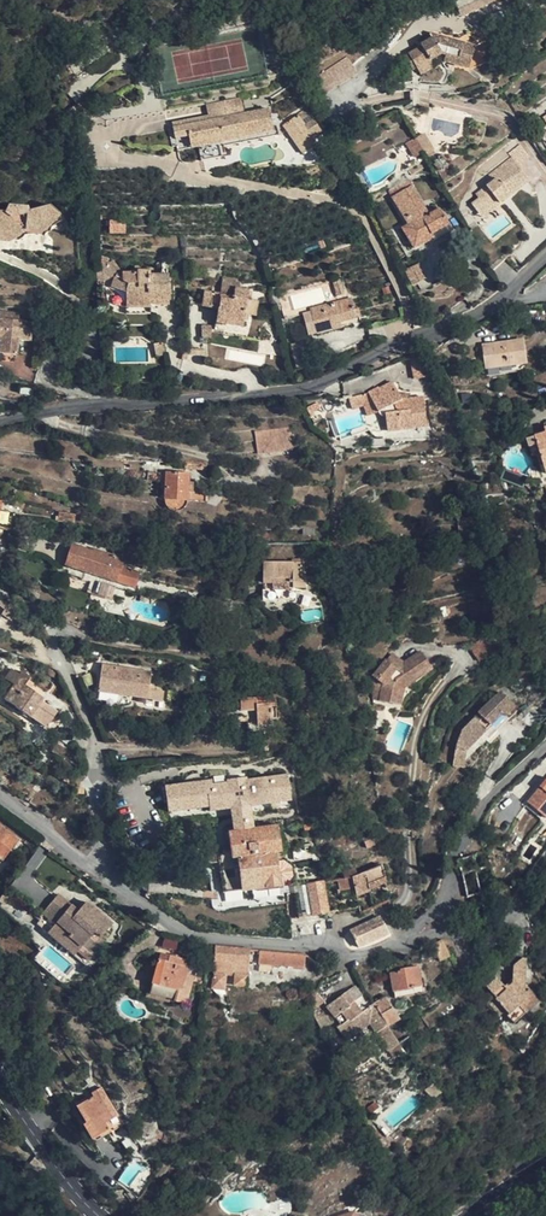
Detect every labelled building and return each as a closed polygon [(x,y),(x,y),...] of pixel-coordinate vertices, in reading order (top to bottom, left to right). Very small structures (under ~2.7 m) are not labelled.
[(468,5),(472,11),(494,0),(479,0),(468,5)] [(472,11),(468,5),(459,10),(462,16),(472,11)] [(488,40),(481,27),(454,40),(442,36),(441,39),(435,42),(433,37),(420,44),(422,46),(408,54),(416,67),(429,60),(442,53),(445,54),(443,61),(459,65),(461,58),(471,61),(475,46),(488,40)] [(412,69),(416,67),(408,54),(405,56),(412,69)] [(357,73),(347,56),(312,78),(322,94),(357,73)] [(471,61),(461,58),(459,65),(468,68),(471,61)] [(429,60),(416,67),(420,74),(433,67),(429,60)] [(172,127),(175,138),(188,135),(191,148),(198,147),(201,161),(222,157),(219,143),(238,139),(261,135),(274,132),(269,108),(244,113),(241,97),(206,104),(209,118),(172,127)] [(300,120),(311,113),(308,109),(284,123),(303,154),(316,146),(311,137),(303,125),(300,120)] [(311,137),(321,130),(314,118),(303,125),(311,137)] [(424,133),(416,137),(423,151),(425,155),(432,151),(434,150),(424,133)] [(176,139),(177,149),(190,147),(189,137),(176,139)] [(423,151),(416,137),(407,142),(414,156),(423,151)] [(507,153),(510,156),(478,181),(483,187),(475,194),(478,198),(471,203),(482,217),(528,182),(530,185),(543,175),(519,144),(507,153)] [(428,214),(408,180),(389,189),(393,196),(392,197),(408,224),(416,238),(428,231),(430,234),(432,237),(433,240),(451,229),(439,208),(428,214)] [(51,204),(30,209),(28,205),(9,203),(5,210),(0,210),(0,240),(9,240),(21,233),(22,226),(26,226),(25,232),(39,233),(40,222),(44,221),(49,225),(61,213),(51,204)] [(416,238),(408,224),(402,228),(413,248),(432,237),(430,234),(428,231),(416,238)] [(328,247),(326,238),(319,241),(321,249),(328,247)] [(100,270),(110,262),(107,258),(103,257),(100,259),(100,270)] [(113,260),(110,262),(100,270),(102,272),(102,280),(120,269),(113,260)] [(426,277),(420,264),(406,271),(412,284),(426,277)] [(140,268),(139,267),(137,268),(135,268),(134,270),(134,271),(133,271),(123,271),(123,278),(116,275),(111,287),(115,288),(115,304),(116,304),(123,306),(126,307),(150,307),(150,299),(157,299),(157,303),(169,303),(169,299),(170,299),(170,274),(149,274),(149,270),(143,270),(142,269),(141,269),(140,268)] [(237,280),(223,277),(221,293),(204,291),(202,305),(218,308),(216,319),(226,320),(226,323),(243,326),(245,313),(247,298),(249,290),(235,288),(237,280)] [(344,294),(340,278),(333,280),(338,296),(344,294)] [(258,300),(247,298),(245,313),(256,315),(258,300)] [(355,311),(351,298),(310,308),(313,321),(316,332),(316,334),(332,330),(330,325),(339,322),(357,318),(355,311)] [(16,355),(18,339),(28,340),(30,321),(19,320),(19,313),(0,311),(0,353),(16,355)] [(316,332),(313,321),(307,323),(310,333),(316,332)] [(212,326),(202,325),(202,337),(211,338),(212,326)] [(310,356),(306,341),(291,345),(296,367),(304,367),(301,358),(310,356)] [(527,363),(524,341),(483,346),(486,369),(527,363)] [(165,354),(163,342),(154,344),(156,356),(165,354)] [(393,382),(370,394),(377,410),(383,407),(386,414),(388,430),(413,428),(412,425),(427,424),(424,397),(410,399),(402,399),(393,382)] [(377,410),(370,394),(351,400),(354,407),(365,402),(371,413),(376,411),(377,410)] [(377,410),(376,411),(380,419),(381,432),(388,432),(388,430),(386,414),(383,407),(377,410)] [(293,446),(290,427),(255,431),(257,451),(293,446)] [(527,438),(530,447),(537,444),(545,474),(545,433),(527,438)] [(201,461),(186,460),(185,468),(207,469),(208,462),(201,461)] [(189,474),(166,472),(164,499),(187,500),(206,501),(206,490),(188,489),(189,474)] [(187,500),(164,499),(165,500),(165,503),(166,505),(167,507),(169,509),(172,510),(175,511),(178,511),(180,510),(182,509),(183,508),(184,507),(185,505),(186,504),(187,502),(187,500)] [(10,529),(13,514),(0,511),(0,527),(10,529)] [(75,515),(67,513),(65,522),(74,523),(75,515)] [(475,535),(472,516),(457,518),(458,527),(466,526),(468,536),(475,535)] [(468,536),(466,526),(458,527),(460,537),(468,536)] [(94,551),(72,544),(65,565),(94,574),(87,591),(110,598),(116,581),(134,587),(138,573),(121,567),(124,559),(121,558),(124,549),(115,546),(112,555),(95,549),(94,551)] [(145,559),(132,554),(129,564),(142,568),(145,559)] [(305,589),(306,558),(299,558),(299,562),(263,562),(262,579),(262,588),(263,588),(292,588),(293,588),(305,589)] [(292,588),(263,588),(263,600),(293,600),(293,588),(292,588)] [(19,601),(11,596),(0,613),(12,620),(16,613),(13,611),(19,601)] [(391,648),(372,672),(382,679),(378,696),(399,700),(402,683),(431,664),(420,647),(406,656),(409,660),(405,663),(402,658),(391,648)] [(151,672),(101,665),(97,691),(128,695),(129,690),(148,693),(148,698),(163,700),(164,691),(154,690),(154,689),(154,688),(153,686),(151,685),(150,684),(151,672)] [(56,671),(44,666),(42,671),(54,676),(56,671)] [(12,668),(5,678),(7,680),(0,690),(0,696),(31,717),(31,716),(47,727),(57,712),(41,702),(44,698),(25,685),(31,677),(23,671),(20,674),(12,668)] [(382,679),(372,672),(371,695),(378,696),(382,679)] [(148,693),(129,690),(128,695),(148,698),(148,693)] [(516,706),(502,692),(490,702),(463,729),(457,746),(466,751),(484,732),(490,738),(509,718),(506,716),(516,706)] [(276,703),(275,696),(246,698),(246,711),(256,710),(257,725),(258,732),(258,736),(271,734),(270,724),(270,703),(276,703)] [(70,751),(57,742),(51,751),(64,760),(70,751)] [(466,751),(457,746),(453,766),(463,767),(466,751)] [(235,766),(234,758),(218,761),(219,768),(235,766)] [(170,789),(193,788),(192,766),(168,768),(169,789),(170,789)] [(74,777),(68,773),(62,780),(69,785),(74,777)] [(276,793),(274,781),(225,788),(227,799),(242,796),(242,795),(250,793),(251,797),(276,793)] [(528,802),(544,816),(545,817),(545,781),(528,802)] [(302,807),(300,795),(292,796),(295,808),(302,807)] [(69,819),(63,814),(58,820),(64,825),(69,819)] [(281,851),(277,825),(228,832),(230,850),(219,851),(224,893),(242,890),(280,885),(279,885),(275,855),(281,854),(281,851)] [(0,827),(0,859),(2,860),(17,840),(0,827)] [(374,845),(370,835),(362,839),(366,848),(374,845)] [(313,857),(311,847),(293,850),(294,860),(313,857)] [(277,855),(275,855),(279,885),(281,885),(282,884),(284,884),(286,883),(287,881),(289,880),(290,878),(291,876),(292,874),(292,872),(292,870),(292,868),(292,867),(292,865),(291,864),(290,862),(289,861),(287,859),(287,858),(285,857),(283,856),(281,856),(280,855),(277,855)] [(339,886),(340,889),(355,887),(355,895),(386,882),(384,877),(382,865),(358,875),(355,869),(342,872),(344,878),(336,880),(339,886)] [(327,913),(322,882),(307,884),(308,889),(294,892),(299,917),(312,914),(312,916),(327,913)] [(158,896),(153,892),(149,898),(153,901),(158,896)] [(78,911),(58,894),(42,913),(44,915),(55,924),(70,937),(66,941),(78,951),(81,947),(92,956),(106,940),(102,936),(112,924),(86,902),(78,911)] [(48,932),(55,924),(44,915),(37,924),(48,932)] [(389,934),(380,917),(351,931),(359,947),(389,934)] [(55,924),(48,932),(47,933),(74,956),(78,951),(66,941),(70,937),(55,924)] [(162,948),(176,951),(178,941),(163,938),(162,948)] [(450,957),(443,940),(432,944),(440,961),(450,957)] [(216,946),(212,989),(224,990),(226,975),(236,975),(235,986),(246,987),(250,949),(216,946)] [(81,947),(78,951),(88,961),(92,956),(81,947)] [(306,955),(260,950),(259,964),(288,966),(288,965),(305,966),(306,955)] [(191,962),(161,955),(153,984),(154,984),(152,992),(177,997),(175,1001),(187,1003),(194,976),(193,975),(195,967),(189,966),(191,962)] [(527,959),(523,958),(514,965),(514,966),(514,968),(514,973),(514,977),(513,983),(509,987),(507,984),(505,987),(497,978),(487,987),(497,999),(496,1000),(510,1014),(508,1016),(515,1024),(540,1001),(525,985),(527,959)] [(422,986),(419,967),(401,970),(401,972),(391,974),(394,992),(412,989),(413,995),(426,993),(425,985),(422,986)] [(497,978),(491,972),(481,981),(487,987),(497,978)] [(336,993),(329,985),(316,994),(324,1002),(336,993)] [(400,1044),(389,1027),(374,1003),(362,1013),(354,1002),(362,996),(355,986),(342,996),(327,1007),(336,1018),(341,1025),(337,1028),(343,1035),(350,1029),(355,1035),(370,1023),(389,1052),(389,1051),(394,1058),(403,1052),(398,1045),(400,1044)] [(324,1002),(316,994),(312,1002),(317,1008),(324,1002)] [(386,996),(374,1003),(389,1027),(401,1020),(386,996)] [(317,1008),(312,1002),(310,1005),(314,1016),(320,1013),(317,1008)] [(330,1025),(323,1011),(320,1013),(314,1016),(317,1021),(321,1029),(330,1025)] [(355,1035),(350,1029),(343,1035),(348,1041),(355,1035)] [(117,1115),(101,1087),(91,1093),(93,1096),(81,1104),(99,1135),(112,1127),(114,1130),(122,1125),(123,1125),(117,1115)] [(379,1107),(375,1102),(368,1107),(371,1112),(379,1107)] [(99,1135),(81,1104),(76,1106),(86,1122),(83,1124),(92,1139),(99,1135)] [(128,1135),(122,1125),(114,1130),(120,1140),(128,1135)]
